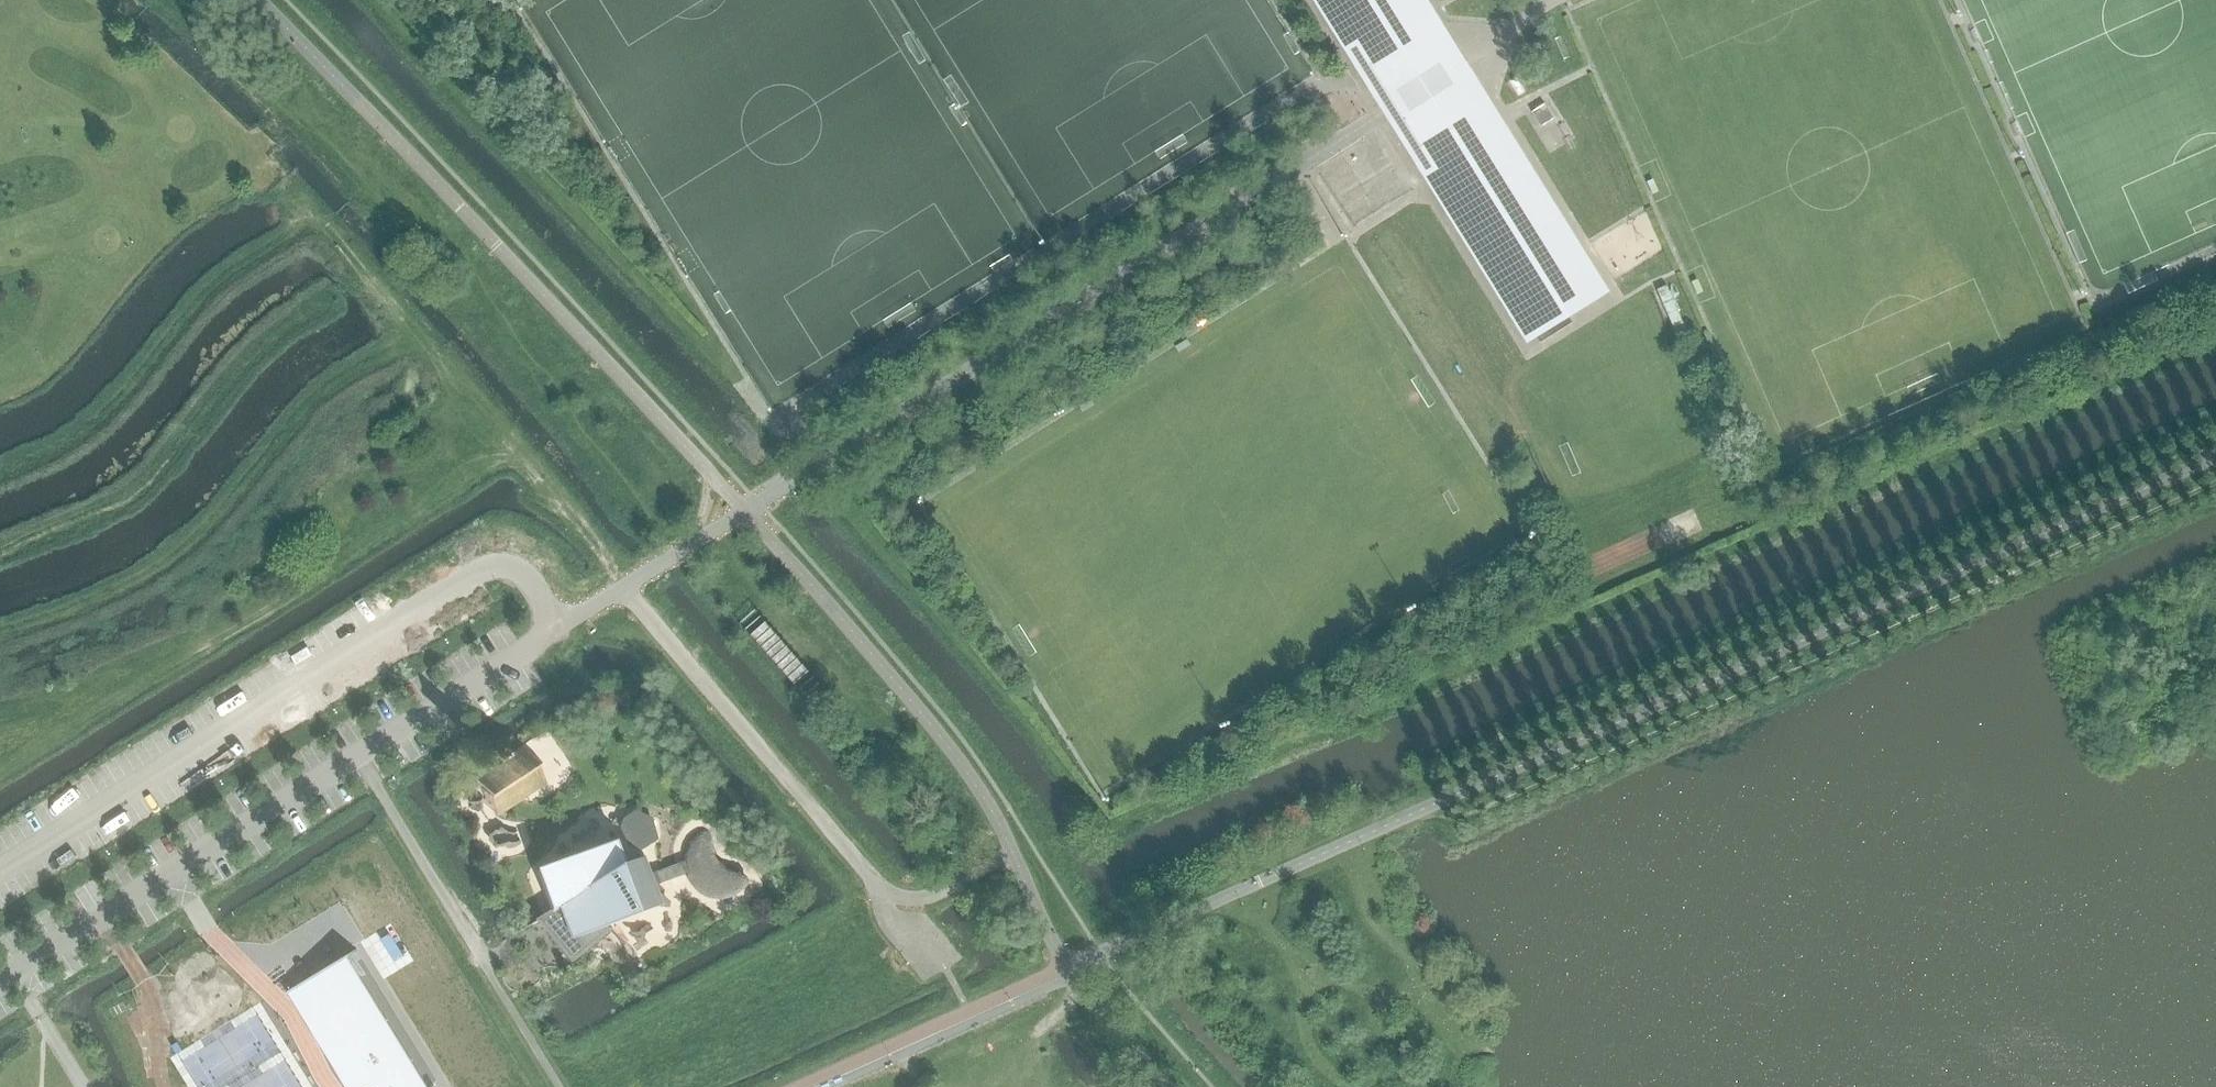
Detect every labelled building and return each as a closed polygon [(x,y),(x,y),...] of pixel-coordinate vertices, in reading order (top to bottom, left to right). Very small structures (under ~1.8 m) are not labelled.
[(1526,343),(1536,337),(1539,342),(1572,322),(1568,317),(1609,291),(1427,0),(1312,0),(1526,343)] [(1531,112),(1540,126),(1553,118),(1544,104),(1531,112)] [(801,462),(799,459),(794,451),(781,459),(788,470),(801,462)] [(765,622),(750,634),(793,683),(808,671),(765,622)] [(541,762),(522,750),(531,774),(546,784),(541,762)] [(630,814),(637,849),(665,843),(658,808),(630,814)] [(692,827),(691,828),(689,831),(686,834),(684,837),(683,840),(681,844),(680,847),(679,851),(679,854),(679,858),(679,862),(680,865),(681,869),(682,873),(684,876),(684,877),(685,879),(688,882),(690,885),(693,887),(696,890),(699,892),(702,893),(705,895),(709,896),(712,897),(716,897),(720,897),(724,897),(727,896),(731,895),(734,894),(738,892),(741,891),(744,888),(746,886),(747,885),(748,883),(748,881),(748,880),(747,878),(746,877),(745,875),(744,874),(740,874),(737,872),(733,871),(730,869),(726,867),(723,865),(720,862),(718,860),(715,857),(713,854),(711,850),(710,847),(708,843),(707,840),(707,836),(706,832),(706,830),(705,829),(704,828),(703,827),(701,826),(700,825),(698,825),(697,825),(695,826),(694,826),(692,827)] [(645,858),(624,869),(616,846),(541,876),(552,911),(544,916),(520,932),(521,932),(535,923),(545,917),(565,950),(594,933),(604,928),(602,926),(661,901),(656,888),(652,876),(645,858)] [(652,876),(656,888),(684,877),(684,876),(682,873),(681,869),(680,865),(652,876)] [(545,917),(535,923),(570,962),(573,966),(591,949),(601,941),(594,933),(565,950),(545,917)] [(330,944),(340,938),(339,936),(270,978),(272,980),(274,979),(281,994),(292,1009),(300,1025),(324,1058),(333,1079),(339,1086),(418,1086),(330,944)]
